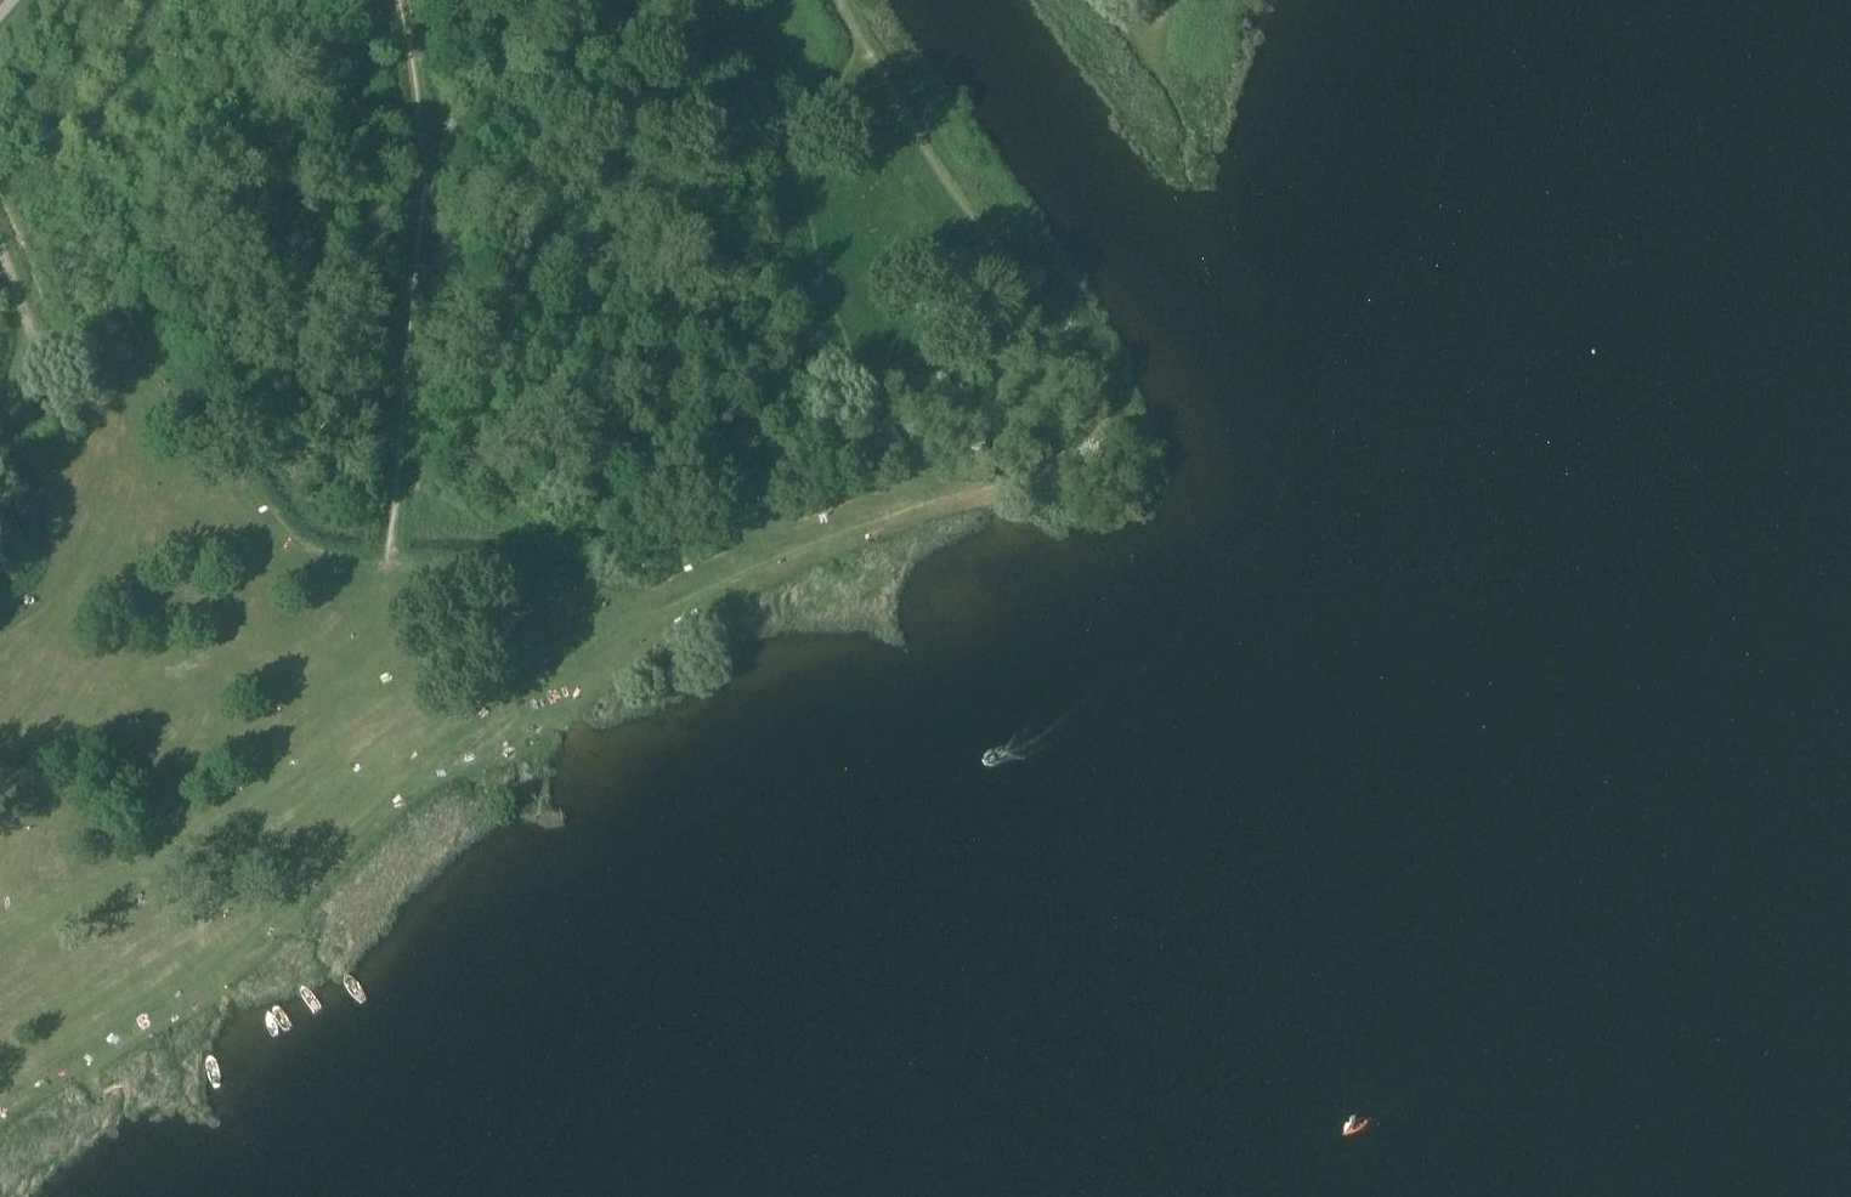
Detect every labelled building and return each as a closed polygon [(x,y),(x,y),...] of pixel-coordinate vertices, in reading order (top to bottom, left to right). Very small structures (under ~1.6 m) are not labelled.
[(115,345),(117,360),(131,359),(129,343),(115,345)]
